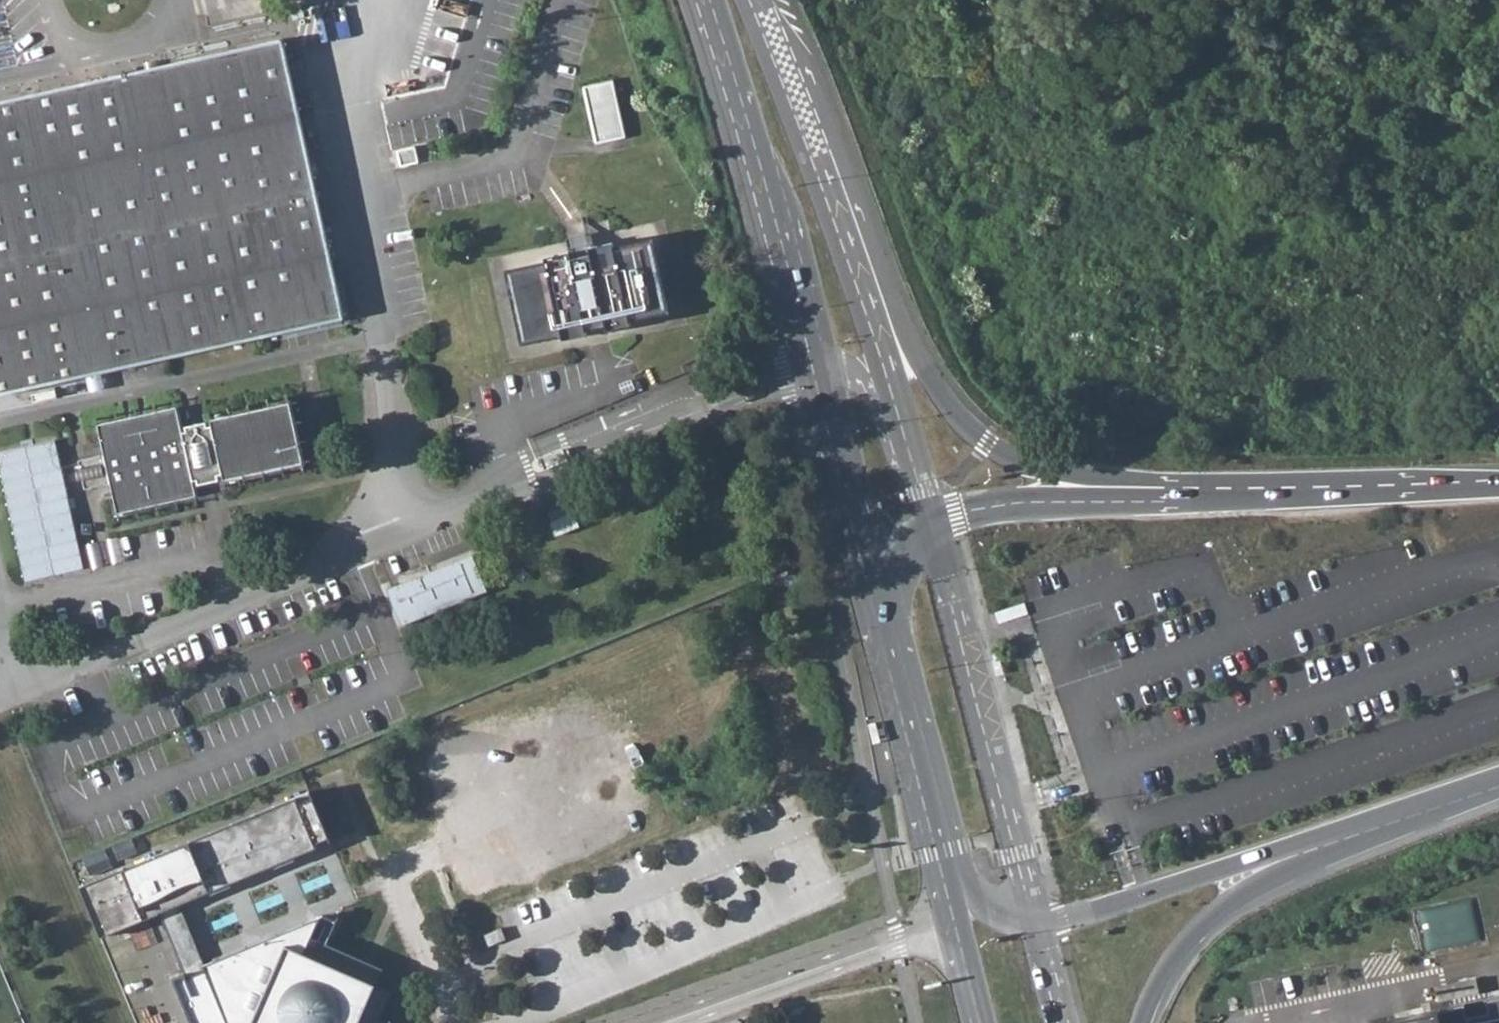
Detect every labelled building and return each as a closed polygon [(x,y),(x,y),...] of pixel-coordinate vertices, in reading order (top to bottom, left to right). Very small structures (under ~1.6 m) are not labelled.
[(208,28),(266,15),(263,0),(202,0),(208,28)] [(241,342),(243,346),(275,340),(274,334),(346,318),(283,39),(0,101),(0,395),(241,342)] [(576,87),(589,146),(620,139),(607,80),(576,87)] [(417,145),(397,149),(401,166),(420,162),(417,145)] [(504,268),(521,345),(563,335),(563,340),(587,335),(586,328),(605,324),(606,330),(631,324),(630,321),(668,313),(651,236),(613,245),(612,241),(589,246),(590,251),(569,255),(568,250),(543,255),(545,259),(504,268)] [(117,513),(197,495),(195,485),(305,461),(291,402),(210,419),(211,423),(206,424),(205,420),(185,424),(186,427),(182,429),(177,407),(97,424),(103,453),(78,459),(85,489),(110,483),(117,513)] [(0,451),(0,466),(24,584),(85,570),(57,438),(0,451)] [(573,509),(548,519),(555,536),(580,526),(573,509)] [(116,534),(85,542),(92,571),(123,565),(116,534)] [(401,626),(487,592),(472,556),(386,589),(401,626)] [(1004,674),(999,654),(996,655),(993,656),(998,676),(1004,674)] [(870,723),(873,744),(877,744),(880,743),(876,722),(870,723)] [(205,964),(180,905),(317,849),(315,844),(329,838),(313,799),(298,805),(295,799),(79,886),(100,937),(159,913),(183,973),(172,978),(191,1022),(228,1022),(205,964)] [(205,964),(228,1022),(389,1022),(380,1017),(390,994),(392,991),(384,967),(317,939),(312,937),(320,918),(291,929),(286,944),(269,938),(205,964)] [(1414,1022),(1498,1022),(1498,1004),(1414,1022)]
